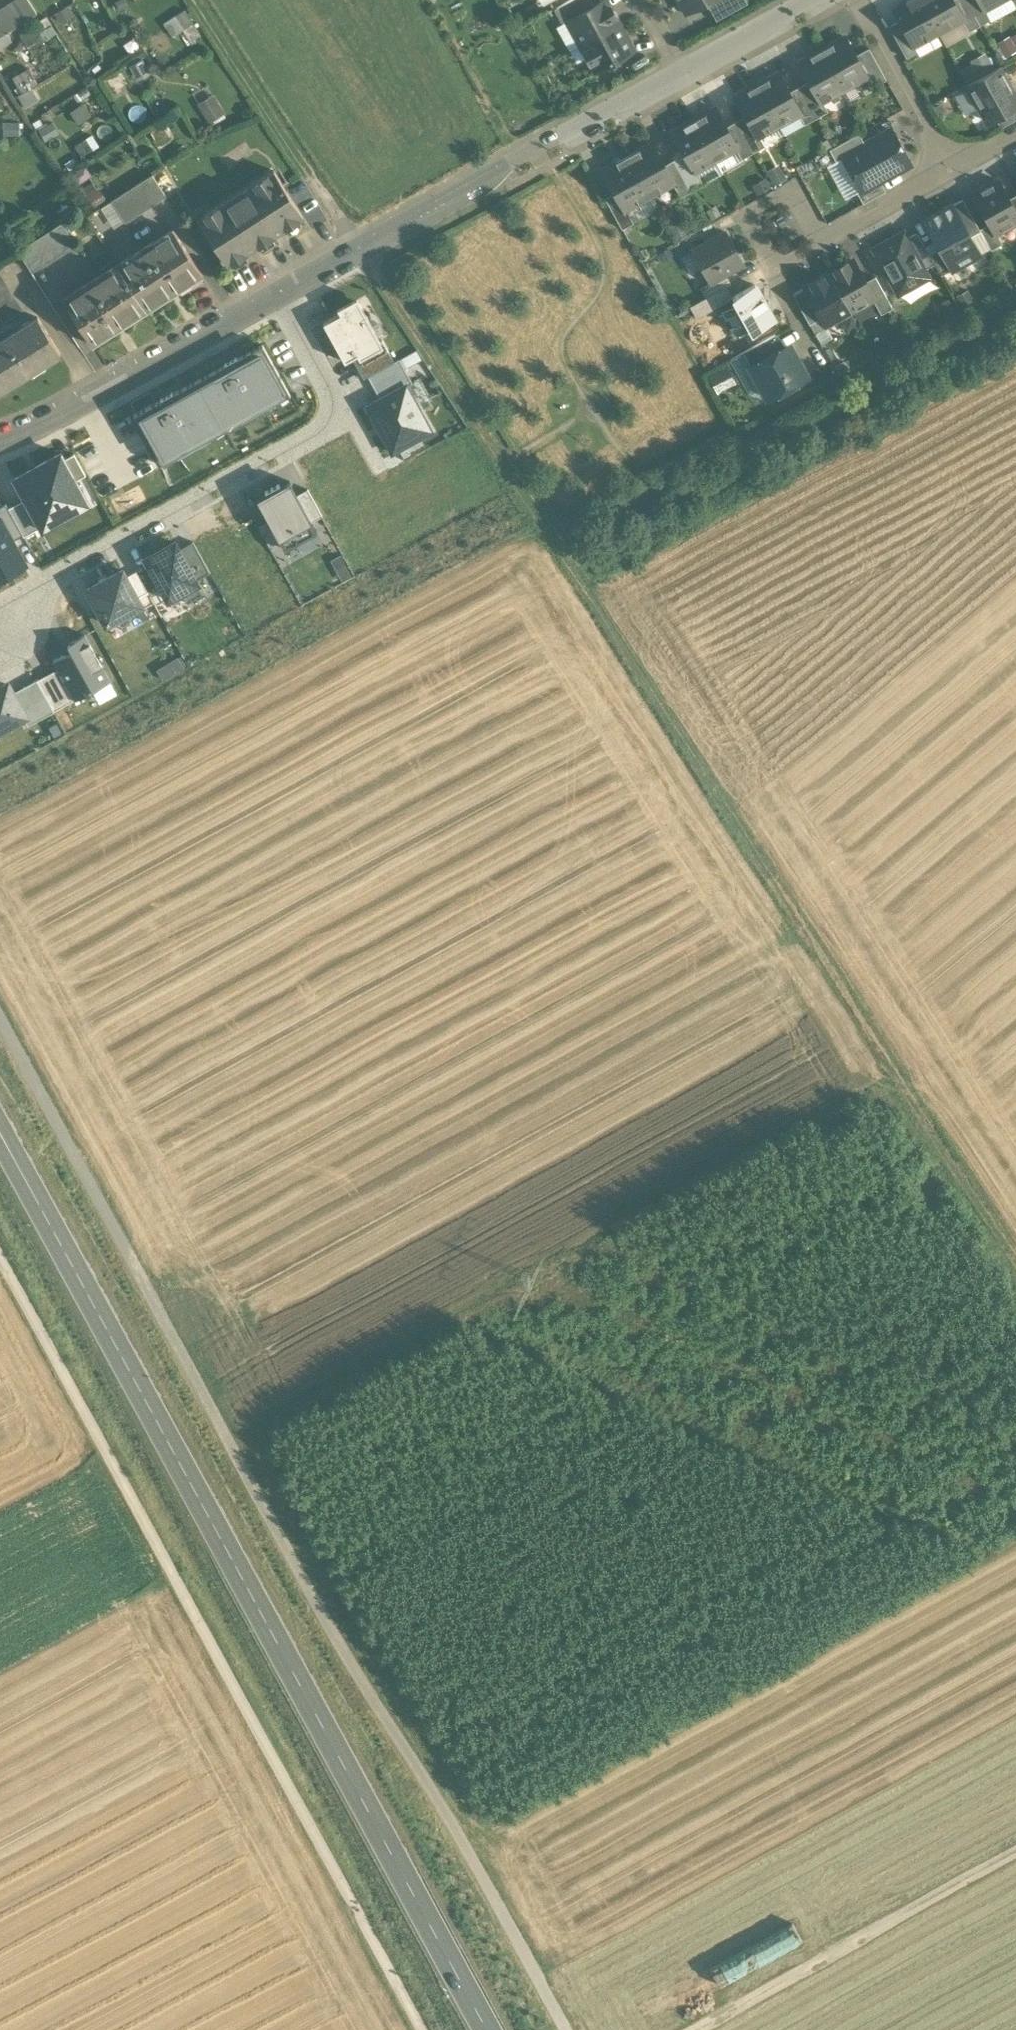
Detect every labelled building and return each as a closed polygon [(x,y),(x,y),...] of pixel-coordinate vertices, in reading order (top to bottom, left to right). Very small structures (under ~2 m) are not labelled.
[(566,21),(579,45),(618,24),(605,0),(603,0),(566,21)] [(685,12),(705,2),(708,0),(678,0),(685,12)] [(705,2),(715,21),(747,4),(745,0),(708,0),(705,2)] [(919,0),(909,0),(892,9),(899,21),(913,46),(937,33),(919,0)] [(951,0),(919,0),(937,33),(961,20),(962,19),(951,0)] [(965,0),(952,0),(951,0),(962,19),(961,20),(968,32),(979,26),(965,0)] [(978,0),(965,0),(979,26),(989,20),(984,10),(983,10),(978,0)] [(983,10),(984,10),(1002,0),(978,0),(983,10)] [(0,10),(0,37),(26,20),(14,1),(0,10)] [(164,19),(171,33),(192,22),(186,9),(164,19)] [(913,46),(899,21),(888,27),(906,58),(916,53),(913,46)] [(618,24),(579,45),(594,72),(633,50),(618,24)] [(843,37),(819,50),(841,91),(865,78),(866,77),(854,56),(843,37)] [(885,80),(868,48),(854,56),(866,77),(865,78),(870,88),(885,80)] [(819,50),(798,62),(808,81),(820,102),(821,101),(841,91),(819,50)] [(24,105),(39,98),(24,68),(14,73),(22,89),(17,91),(24,105)] [(966,85),(986,122),(994,118),(1015,106),(1015,102),(997,68),(966,85)] [(777,73),(756,85),(778,125),(798,114),(799,113),(788,92),(777,73)] [(820,102),(808,81),(798,87),(815,118),(827,112),(821,101),(820,102)] [(756,85),(735,96),(745,116),(757,137),(758,136),(778,125),(756,85)] [(815,118),(798,87),(788,92),(799,113),(798,114),(804,125),(815,118)] [(212,91),(196,101),(209,120),(224,109),(212,91)] [(994,118),(1000,129),(1015,119),(1015,106),(994,118)] [(714,108),(693,120),(715,160),(735,149),(736,148),(725,127),(714,108)] [(757,137),(745,116),(735,122),(752,153),(764,147),(758,136),(757,137)] [(715,160),(693,120),(672,131),(682,151),(694,172),(695,171),(715,160)] [(752,153),(735,122),(725,127),(736,148),(735,149),(740,159),(752,153)] [(864,144),(841,157),(842,158),(860,191),(860,192),(879,181),(909,165),(890,130),(864,144)] [(858,134),(828,150),(835,162),(842,158),(841,157),(864,144),(858,134)] [(651,143),(626,156),(648,197),(672,184),(673,183),(663,166),(651,143)] [(694,172),(682,151),(671,156),(673,160),(674,160),(689,188),(701,181),(695,171),(694,172)] [(648,197),(626,156),(602,170),(614,193),(624,210),(625,209),(648,197)] [(689,188),(674,160),(673,160),(663,166),(673,183),(672,184),(679,198),(691,191),(689,188)] [(251,184),(218,206),(217,205),(202,215),(203,215),(197,219),(227,265),(301,218),(271,171),(266,175),(265,174),(250,184),(251,184)] [(86,210),(99,233),(161,196),(148,173),(86,210)] [(997,180),(972,194),(989,224),(995,234),(996,234),(1015,222),(1015,215),(1008,200),(997,180)] [(879,181),(860,192),(860,191),(856,193),(862,204),(885,192),(879,181)] [(624,210),(614,193),(604,198),(621,230),(633,223),(625,209),(624,210)] [(1008,200),(1015,215),(1015,195),(1008,200)] [(978,229),(962,200),(951,205),(969,237),(979,231),(978,229)] [(969,237),(951,205),(923,221),(939,249),(950,270),(979,255),(969,237)] [(60,219),(17,244),(40,283),(51,277),(43,263),(53,257),(58,265),(67,260),(60,247),(73,239),(60,219)] [(995,234),(989,224),(978,229),(979,231),(990,250),(1001,244),(996,234),(995,234)] [(173,230),(118,265),(145,307),(147,311),(180,290),(177,285),(199,271),(173,230)] [(902,232),(873,249),(898,294),(927,278),(923,270),(906,239),(902,232)] [(725,233),(691,251),(709,283),(743,264),(725,233)] [(928,255),(916,233),(906,239),(923,270),(934,264),(928,255)] [(950,270),(939,249),(928,255),(934,264),(940,276),(950,270)] [(864,283),(851,260),(828,274),(849,313),(872,300),(873,300),(864,283)] [(118,265),(65,299),(91,341),(113,327),(116,331),(124,326),(122,322),(145,307),(118,265)] [(0,274),(0,315),(5,322),(23,311),(0,274)] [(849,313),(828,274),(803,287),(821,319),(825,326),(849,313)] [(892,309),(874,277),(864,283),(873,300),(872,300),(880,315),(892,309)] [(754,285),(732,298),(735,303),(732,305),(731,304),(722,310),(736,336),(746,330),(745,330),(748,328),(752,334),(774,321),(754,285)] [(726,288),(691,307),(696,317),(731,298),(726,288)] [(821,319),(804,288),(792,295),(809,325),(821,319)] [(967,291),(956,297),(961,305),(971,300),(967,291)] [(351,358),(380,343),(379,340),(356,298),(336,309),(339,314),(322,323),(343,362),(351,358)] [(0,342),(0,391),(4,388),(6,391),(34,373),(33,371),(61,353),(39,317),(0,342)] [(774,335),(745,351),(753,365),(782,349),(774,335)] [(380,343),(351,358),(362,379),(367,376),(393,362),(381,339),(379,340),(380,343)] [(272,404),(289,395),(261,344),(237,358),(236,357),(223,364),(224,365),(196,380),(224,430),(240,421),(241,423),(252,417),(251,416),(261,410),(262,411),(273,405),(272,404)] [(753,365),(749,367),(767,399),(774,395),(779,396),(784,393),(786,388),(805,377),(788,346),(782,349),(753,365)] [(367,376),(379,399),(405,385),(405,386),(411,382),(398,359),(393,362),(367,376)] [(715,391),(735,381),(726,362),(706,371),(715,391)] [(208,439),(224,430),(196,380),(173,393),(172,392),(159,399),(160,400),(132,415),(160,466),(176,457),(176,458),(188,452),(187,451),(197,445),(198,446),(209,440),(208,439)] [(379,399),(366,406),(375,424),(380,425),(383,430),(381,436),(391,452),(430,431),(405,386),(405,385),(379,399)] [(63,460),(59,454),(14,479),(25,499),(41,527),(42,529),(84,506),(81,501),(84,499),(75,481),(63,460)] [(73,454),(63,460),(75,481),(85,476),(73,454)] [(279,541),(283,549),(316,532),(311,523),(296,495),(288,481),(279,486),(278,484),(264,492),(265,494),(256,499),(267,520),(279,541)] [(296,495),(311,523),(321,517),(306,489),(296,495)] [(41,527),(25,499),(7,509),(22,536),(23,537),(41,527)] [(22,536),(7,509),(5,504),(0,506),(0,521),(11,541),(22,536)] [(279,541),(267,520),(257,526),(268,547),(279,541)] [(25,566),(11,541),(0,521),(0,579),(25,566)] [(195,581),(178,549),(174,541),(143,558),(161,590),(149,596),(153,603),(160,616),(185,602),(185,604),(203,594),(195,581)] [(209,573),(192,542),(178,549),(195,581),(209,573)] [(125,577),(121,570),(86,589),(105,624),(141,605),(125,577)] [(125,577),(141,605),(142,609),(153,603),(149,596),(135,571),(125,577)] [(52,660),(57,669),(74,700),(109,681),(84,635),(68,644),(68,642),(59,647),(63,655),(52,660)] [(57,669),(36,681),(53,712),(74,700),(57,669)] [(26,719),(24,720),(27,726),(53,712),(36,681),(12,694),(26,719)] [(24,720),(26,719),(12,694),(7,686),(0,689),(0,733),(24,720)]
